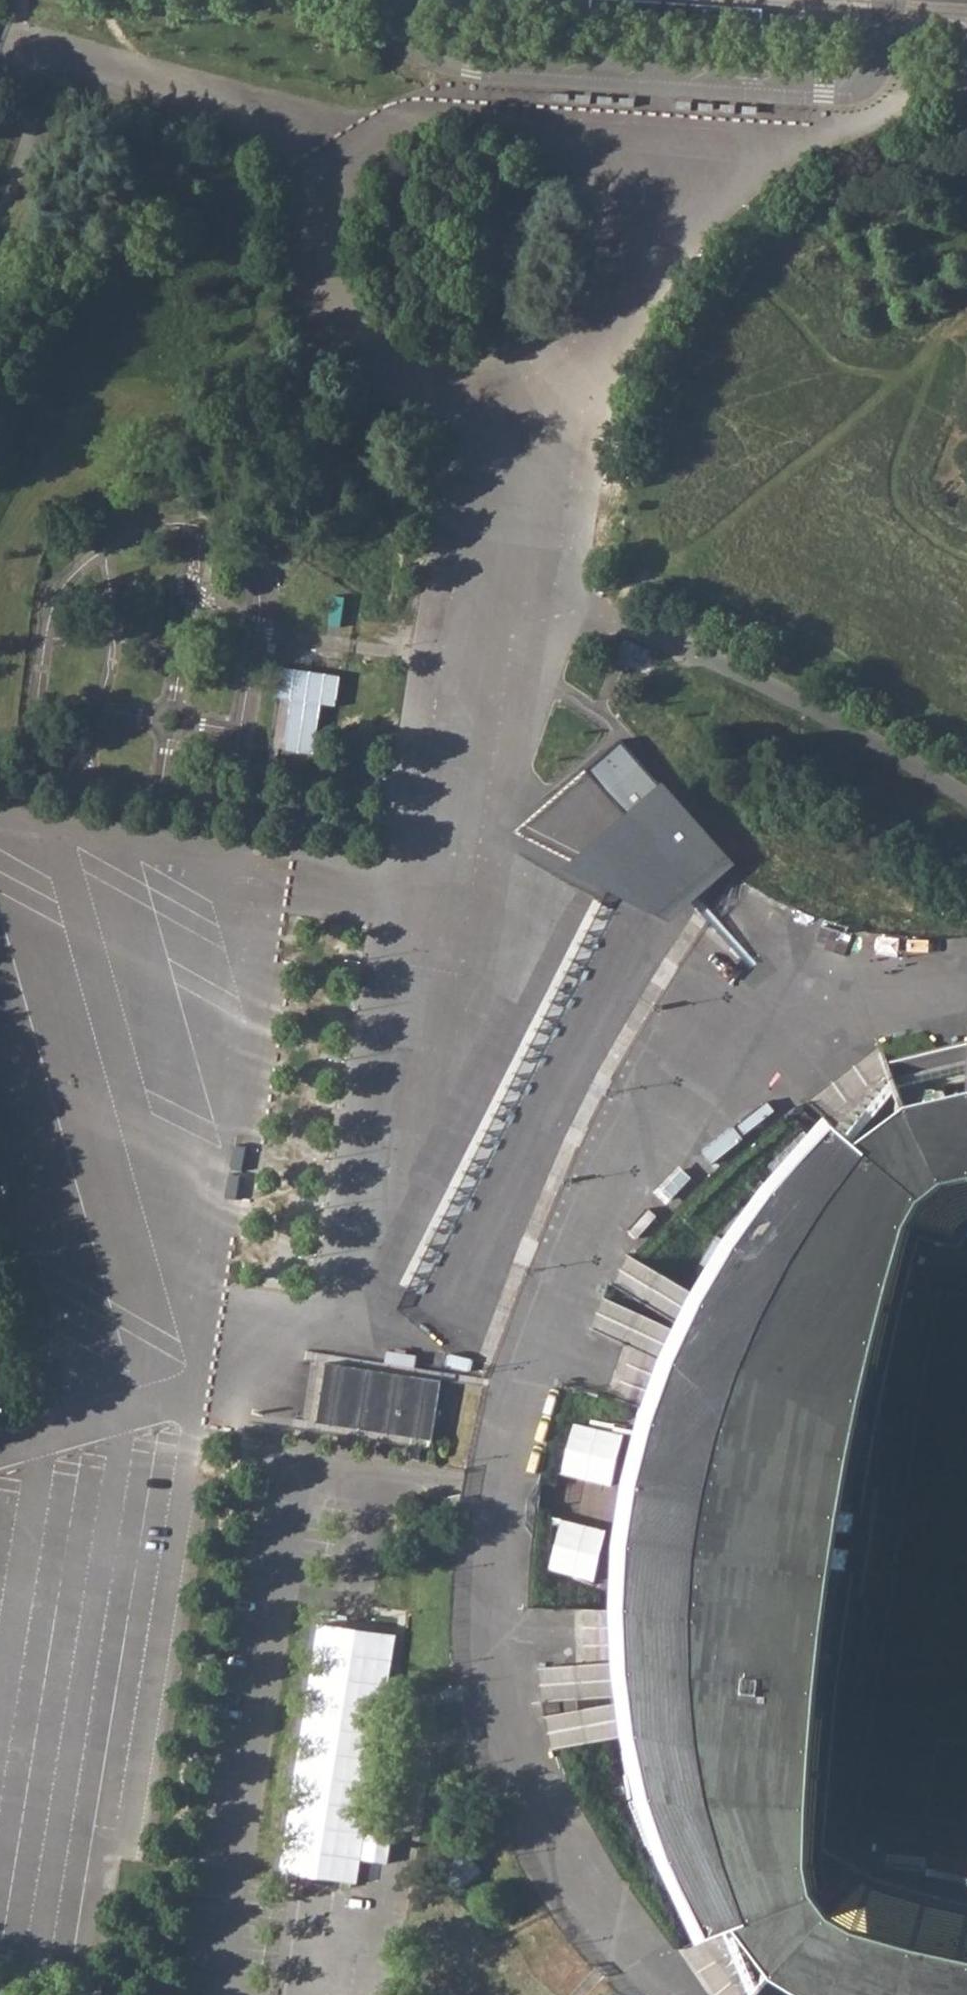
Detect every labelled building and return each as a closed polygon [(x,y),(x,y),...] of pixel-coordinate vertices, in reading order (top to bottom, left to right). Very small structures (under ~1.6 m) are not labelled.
[(717,27),(717,34),(735,35),(735,28),(717,27)] [(344,674),(284,666),(280,697),(294,699),(287,750),(317,754),(324,704),(338,706),(339,698),(340,698),(344,674)] [(275,733),(287,735),(292,699),(280,698),(275,733)] [(837,866),(694,792),(619,935),(673,963),(758,964),(814,911),(837,866)] [(966,1044),(948,1049),(916,1056),(890,1063),(885,1055),(841,1079),(807,1102),(832,1124),(795,1166),(754,1217),(724,1262),(700,1305),(678,1351),(658,1404),(642,1463),(634,1508),(631,1526),(625,1591),(628,1680),(634,1729),(643,1769),(654,1806),(665,1839),(683,1883),(705,1938),(684,1947),(714,1994),(966,1994),(966,1956),(939,1952),(895,1941),(861,1930),(831,1913),(823,1904),(814,1882),(810,1856),(812,1792),(823,1682),(836,1575),(861,1437),(890,1298),(907,1235),(918,1206),(935,1190),(954,1180),(966,1178),(966,1026),(966,1044)] [(317,1423),(433,1441),(442,1380),(327,1363),(317,1423)] [(314,1654),(288,1830),(365,1842),(392,1665),(314,1654)]
